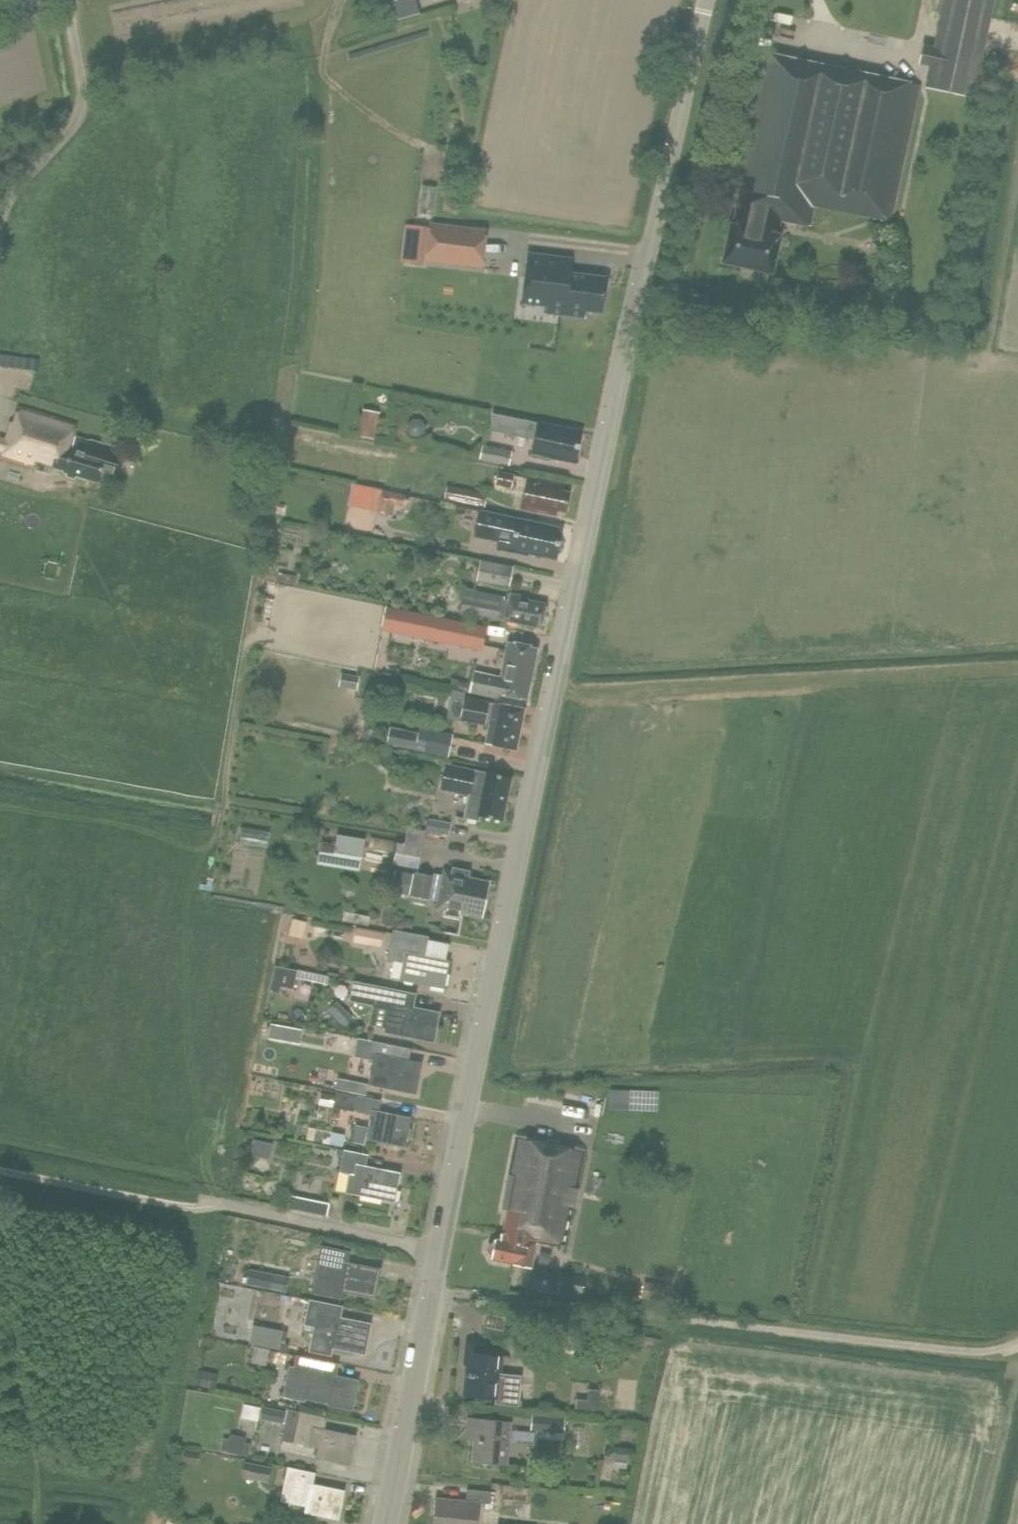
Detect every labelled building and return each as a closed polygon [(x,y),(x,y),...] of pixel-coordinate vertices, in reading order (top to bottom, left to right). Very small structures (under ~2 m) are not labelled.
[(396,1),(402,20),(424,13),(420,0),(398,0),(396,1)] [(920,84),(919,84),(758,50),(732,174),(740,175),(733,223),(730,223),(722,262),(772,273),(781,233),(777,233),(780,219),(810,226),(814,205),(891,221),(920,85),(920,84)] [(479,265),(484,231),(455,228),(432,225),(428,258),(479,265)] [(526,254),(521,303),(548,306),(547,312),(547,313),(580,317),(581,310),(600,312),(604,277),(568,273),(568,275),(564,275),(565,258),(526,254)] [(18,405),(14,422),(10,421),(0,455),(0,457),(51,471),(51,468),(97,481),(101,470),(114,474),(122,449),(90,440),(90,441),(73,436),(77,423),(18,405)] [(380,413),(362,409),(357,434),(375,438),(380,413)] [(569,454),(576,456),(580,436),(573,434),(574,429),(493,412),(489,429),(535,439),(531,456),(548,460),(549,456),(568,460),(569,454)] [(419,420),(412,420),(407,424),(407,431),(411,436),(411,437),(419,437),(424,432),(424,431),(424,425),(419,420)] [(480,458),(509,464),(512,451),(483,444),(480,458)] [(495,483),(511,487),(514,474),(498,471),(495,483)] [(557,510),(565,511),(569,492),(561,490),(562,485),(527,477),(520,507),(556,515),(557,510)] [(445,497),(483,506),(486,494),(448,486),(445,497)] [(394,503),(406,506),(408,495),(378,489),(373,512),(391,516),(394,503)] [(475,531),(500,536),(498,548),(527,554),(528,552),(549,557),(550,551),(556,553),(560,533),(555,532),(556,527),(480,510),(475,531)] [(331,548),(333,535),(320,533),(317,546),(331,548)] [(477,580),(509,586),(513,566),(481,560),(477,580)] [(295,583),(296,575),(278,572),(277,580),(295,583)] [(464,588),(460,611),(542,626),(546,602),(464,588)] [(485,627),(386,607),(383,624),(482,644),(485,627)] [(502,674),(474,668),(469,690),(497,696),(498,692),(526,698),(537,647),(509,641),(502,674)] [(357,689),(359,676),(341,672),(339,685),(357,689)] [(465,697),(460,719),(486,724),(490,725),(486,743),(516,749),(524,708),(495,702),(494,702),(491,702),(490,702),(465,697)] [(415,749),(418,732),(390,726),(386,744),(415,749)] [(452,734),(419,727),(418,732),(415,749),(448,756),(452,734)] [(441,787),(454,790),(470,793),(468,803),(467,803),(464,817),(479,820),(480,815),(502,819),(511,777),(475,769),(474,770),(445,764),(441,787)] [(425,830),(448,834),(450,822),(428,818),(425,830)] [(360,870),(362,858),(365,838),(337,833),(333,853),(331,865),(360,870)] [(369,838),(368,848),(394,852),(395,842),(369,838)] [(422,847),(395,842),(394,852),(392,864),(418,868),(422,847)] [(414,872),(414,873),(394,869),(390,891),(410,894),(410,895),(429,899),(429,898),(437,899),(435,909),(443,911),(442,915),(460,919),(461,912),(481,916),(489,881),(469,876),(470,870),(452,866),(452,870),(444,869),(442,875),(435,874),(435,876),(414,872)] [(356,894),(358,885),(352,879),(343,881),(340,890),(347,896),(356,894)] [(302,938),(306,921),(292,918),(288,935),(302,938)] [(383,932),(356,926),(353,941),(381,947),(383,932)] [(387,959),(402,962),(399,979),(445,988),(450,960),(425,955),(429,936),(393,929),(387,959)] [(274,965),(269,991),(279,993),(280,986),(293,989),(297,970),(274,965)] [(415,992),(353,980),(349,1000),(373,1005),(369,1025),(384,1027),(384,1032),(434,1042),(440,1011),(412,1006),(415,992)] [(357,1038),(355,1056),(362,1058),(373,1059),(372,1062),(368,1084),(411,1093),(412,1093),(416,1094),(420,1070),(421,1066),(422,1062),(409,1060),(411,1048),(397,1045),(391,1044),(366,1039),(358,1037),(357,1038)] [(337,1078),(335,1089),(357,1093),(360,1083),(337,1078)] [(357,1095),(345,1093),(336,1091),(335,1096),(321,1093),(319,1104),(332,1107),(340,1108),(354,1111),(357,1095)] [(355,1125),(352,1142),(365,1144),(366,1139),(405,1146),(411,1117),(378,1110),(381,1100),(357,1095),(354,1111),(370,1114),(367,1127),(355,1125)] [(343,1133),(332,1131),(329,1143),(341,1145),(343,1133)] [(500,1239),(494,1238),(494,1240),(488,1243),(487,1250),(491,1256),(491,1258),(513,1262),(513,1264),(531,1268),(536,1241),(565,1246),(585,1148),(517,1134),(502,1207),(508,1209),(507,1213),(503,1233),(501,1232),(500,1239)] [(269,1157),(271,1144),(255,1141),(252,1154),(269,1157)] [(368,1154),(337,1148),(336,1154),(343,1155),(339,1171),(349,1173),(346,1192),(394,1201),(400,1172),(365,1165),(368,1154)] [(328,1216),(330,1205),(292,1197),(290,1208),(328,1216)] [(339,1298),(341,1291),(375,1298),(381,1268),(347,1261),(349,1251),(321,1246),(311,1292),(339,1298)] [(272,1287),(275,1272),(251,1268),(248,1282),(272,1287)] [(537,1293),(587,1295),(588,1282),(537,1279),(537,1293)] [(315,1324),(313,1336),(310,1350),(330,1354),(332,1346),(364,1353),(370,1323),(339,1317),(342,1306),(309,1300),(305,1322),(315,1324)] [(249,1342),(279,1348),(282,1330),(253,1324),(249,1342)] [(285,1343),(287,1331),(282,1330),(279,1348),(278,1350),(300,1354),(301,1346),(285,1343)] [(463,1395),(495,1398),(495,1403),(519,1406),(522,1374),(500,1372),(502,1354),(480,1352),(481,1343),(466,1341),(464,1364),(466,1364),(463,1395)] [(284,1394),(283,1396),(305,1401),(306,1398),(328,1403),(328,1405),(353,1410),(359,1379),(336,1374),(338,1363),(297,1355),(295,1366),(290,1365),(289,1367),(291,1368),(288,1379),(287,1378),(286,1381),(288,1382),(285,1394),(284,1394)] [(201,1372),(199,1383),(210,1385),(212,1374),(201,1372)] [(282,1423),(285,1411),(263,1406),(260,1418),(282,1423)] [(289,1409),(282,1440),(308,1445),(318,1447),(315,1457),(350,1464),(353,1449),(356,1434),(337,1431),(324,1428),(327,1417),(300,1411),(289,1409)] [(532,1415),(531,1429),(564,1433),(565,1418),(532,1415)] [(475,1431),(472,1461),(507,1465),(511,1420),(468,1416),(466,1430),(475,1431)] [(242,1455),(246,1437),(230,1434),(226,1451),(242,1455)] [(185,1450),(183,1461),(198,1464),(200,1453),(185,1450)] [(626,1468),(628,1454),(616,1452),(614,1467),(626,1468)] [(241,1476),(268,1482),(271,1467),(245,1461),(241,1476)] [(305,1506),(304,1512),(339,1519),(345,1490),(313,1483),(315,1472),(287,1466),(280,1501),(305,1506)] [(508,1498),(532,1500),(533,1487),(509,1485),(508,1498)] [(466,1500),(435,1497),(433,1523),(477,1523),(479,1502),(490,1503),(491,1491),(467,1488),(466,1500)]
